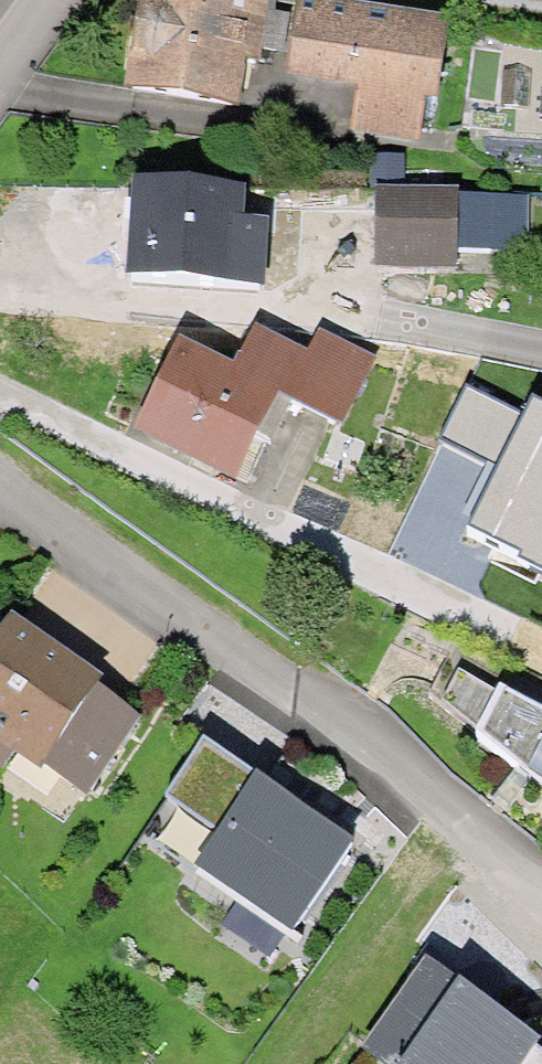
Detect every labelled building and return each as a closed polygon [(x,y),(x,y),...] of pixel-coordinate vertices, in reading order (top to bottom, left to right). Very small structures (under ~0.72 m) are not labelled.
[(243,59),(245,43),(249,16),(252,0),(150,0),(146,29),(137,89),(236,103),(243,59)] [(358,119),(433,130),(449,25),(302,4),(294,63),(365,73),(358,119)] [(285,20),(249,16),(245,43),(262,46),(280,49),(285,20)] [(243,59),(259,62),(262,46),(245,43),(243,59)] [(242,197),(142,191),(140,230),(136,279),(261,288),(264,230),(240,227),(242,197)] [(457,247),(458,203),(458,192),(385,192),(385,260),(456,262),(457,247)] [(458,203),(457,247),(523,247),(523,203),(458,203)] [(313,364),(258,337),(235,382),(274,400),(277,394),(295,403),(313,364)] [(295,403),(338,424),(368,360),(324,339),(313,364),(295,403)] [(237,475),(256,437),(274,400),(235,382),(186,358),(165,402),(150,432),(237,475)] [(469,380),(442,430),(501,460),(470,518),(541,556),(541,397),(531,392),(522,408),(469,380)] [(277,394),(274,400),(256,437),(274,446),(295,403),(277,394)] [(21,744),(48,763),(99,690),(56,661),(11,630),(0,646),(0,730),(21,744)] [(459,717),(478,682),(503,696),(504,692),(541,712),(541,684),(462,642),(433,696),(459,717)] [(504,692),(503,696),(478,682),(459,717),(484,735),(481,739),(541,786),(541,712),(504,692)] [(21,744),(0,730),(0,771),(2,773),(21,744)] [(206,745),(169,799),(226,838),(202,871),(294,934),(355,846),(353,845),(350,849),(266,792),(269,787),(206,745)] [(353,845),(269,787),(266,792),(350,849),(353,845)] [(370,1053),(385,1063),(521,1063),(520,1063),(533,1045),(538,1049),(539,1047),(531,1042),(421,963),(433,946),(431,945),(418,963),(429,971),(370,1053)] [(421,963),(531,1042),(433,946),(421,963)]
